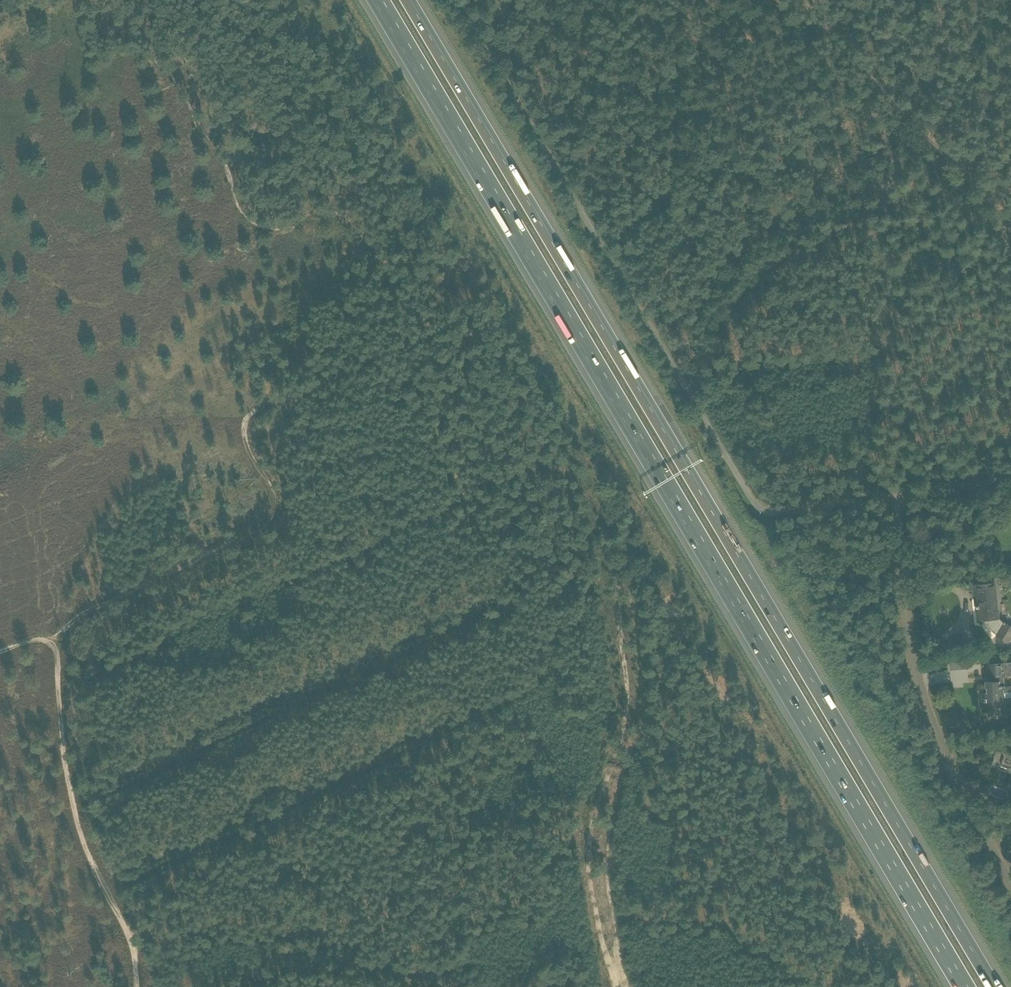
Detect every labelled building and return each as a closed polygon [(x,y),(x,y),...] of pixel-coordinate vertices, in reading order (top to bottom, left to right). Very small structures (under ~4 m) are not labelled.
[(994,583),(973,585),(974,594),(977,594),(978,605),(976,605),(976,608),(978,607),(979,620),(978,621),(982,622),(983,619),(990,619),(990,620),(990,622),(991,623),(992,625),(992,626),(993,628),(994,629),(996,630),(997,631),(998,632),(996,635),(1007,642),(1010,636),(1010,627),(1003,622),(1001,621),(1001,620),(1000,619),(999,618),(997,618),(994,583)] [(949,669),(965,668),(964,656),(949,656),(949,669)] [(981,693),(982,705),(987,705),(987,709),(1005,708),(1004,702),(1010,702),(1010,686),(1004,687),(1003,676),(1010,676),(1010,662),(1000,663),(990,664),(991,677),(992,677),(993,681),(985,682),(986,693),(981,693)] [(997,751),(994,760),(993,760),(990,767),(991,768),(992,767),(1010,773),(1010,755),(997,751)]
